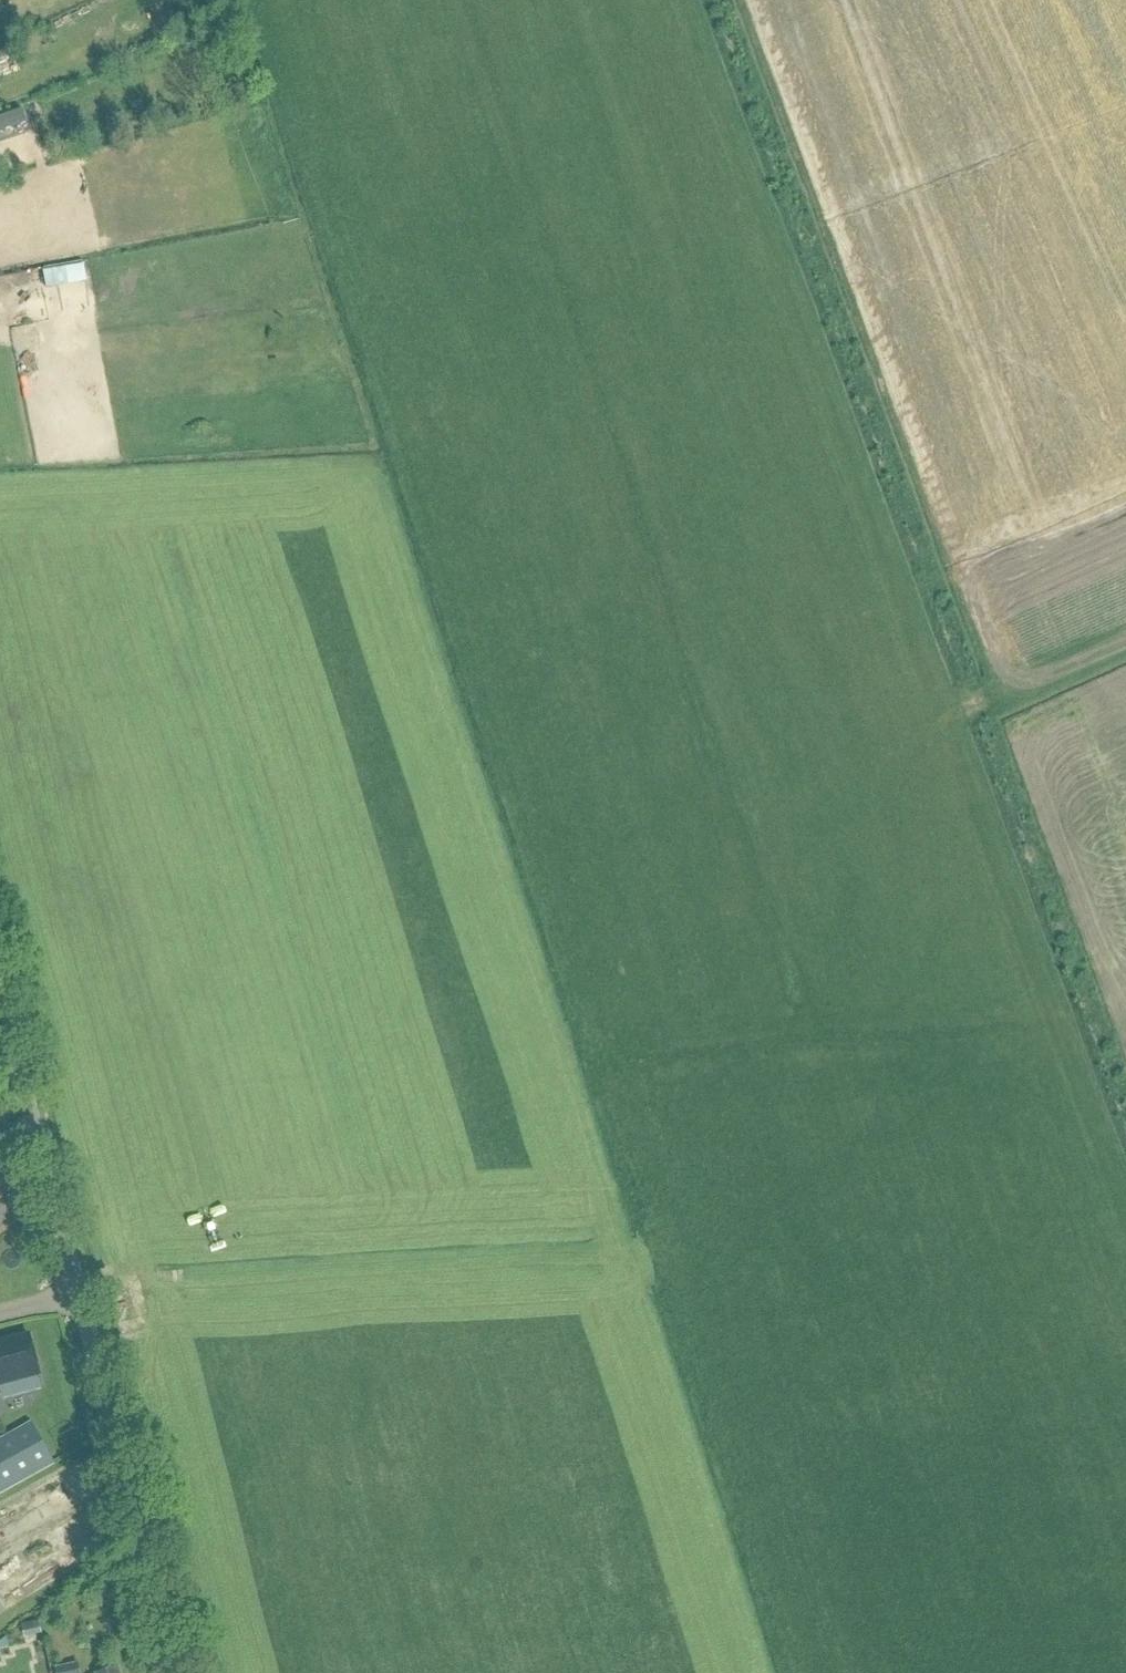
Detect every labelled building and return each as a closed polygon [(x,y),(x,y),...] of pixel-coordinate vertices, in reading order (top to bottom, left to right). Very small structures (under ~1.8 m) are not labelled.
[(20,207),(25,231),(55,225),(49,200),(20,207)] [(0,276),(0,293),(34,286),(30,270),(0,276)] [(0,1344),(0,1385),(38,1375),(28,1337),(0,1344)] [(0,1441),(0,1495),(53,1465),(30,1424),(0,1441)] [(21,1672),(54,1672),(43,1633),(13,1640),(21,1672)] [(55,1672),(79,1672),(77,1663),(54,1668),(55,1672)]
